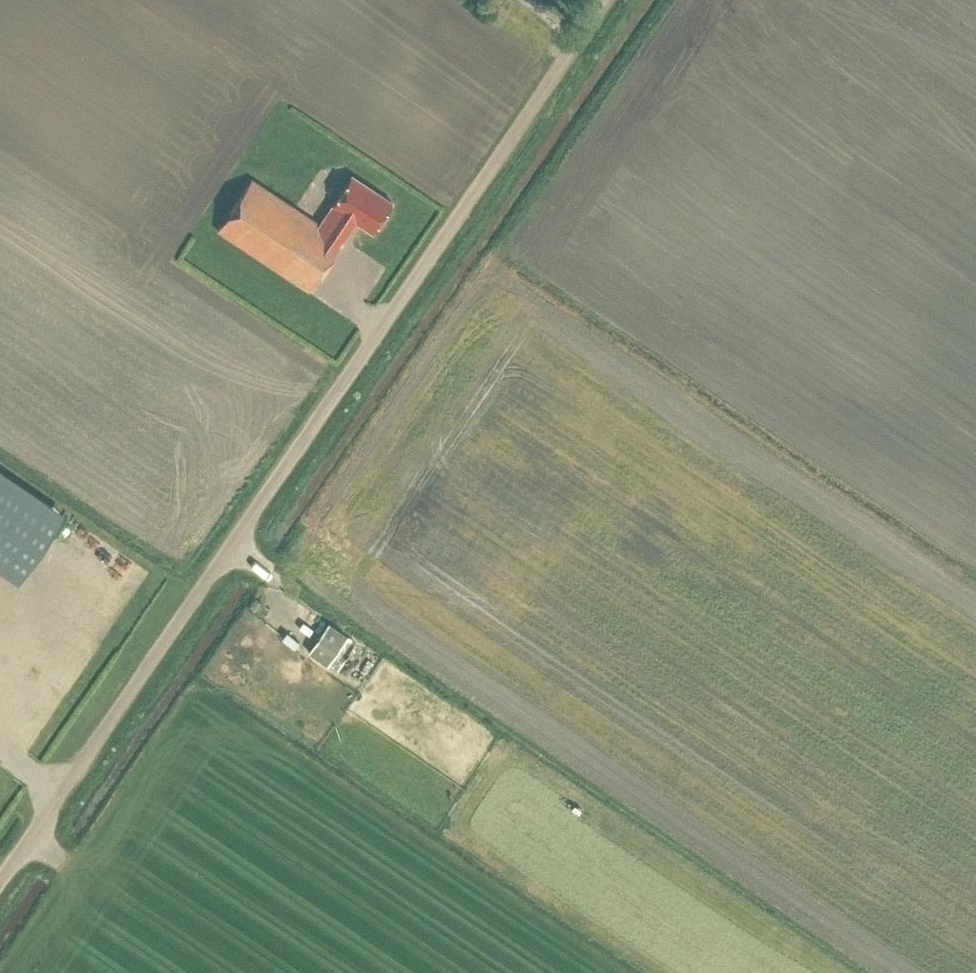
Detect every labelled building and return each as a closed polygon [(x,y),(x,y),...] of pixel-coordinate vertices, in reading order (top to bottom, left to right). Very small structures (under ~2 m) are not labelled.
[(342,240),(341,239),(354,218),(371,229),(391,199),(351,173),(331,203),(338,207),(325,226),(251,177),(218,228),(309,289),(318,276),(319,277),(333,254),(333,253),(342,240)] [(31,490),(0,469),(0,535),(31,490)] [(328,622),(308,650),(328,664),(347,636),(328,622)]
